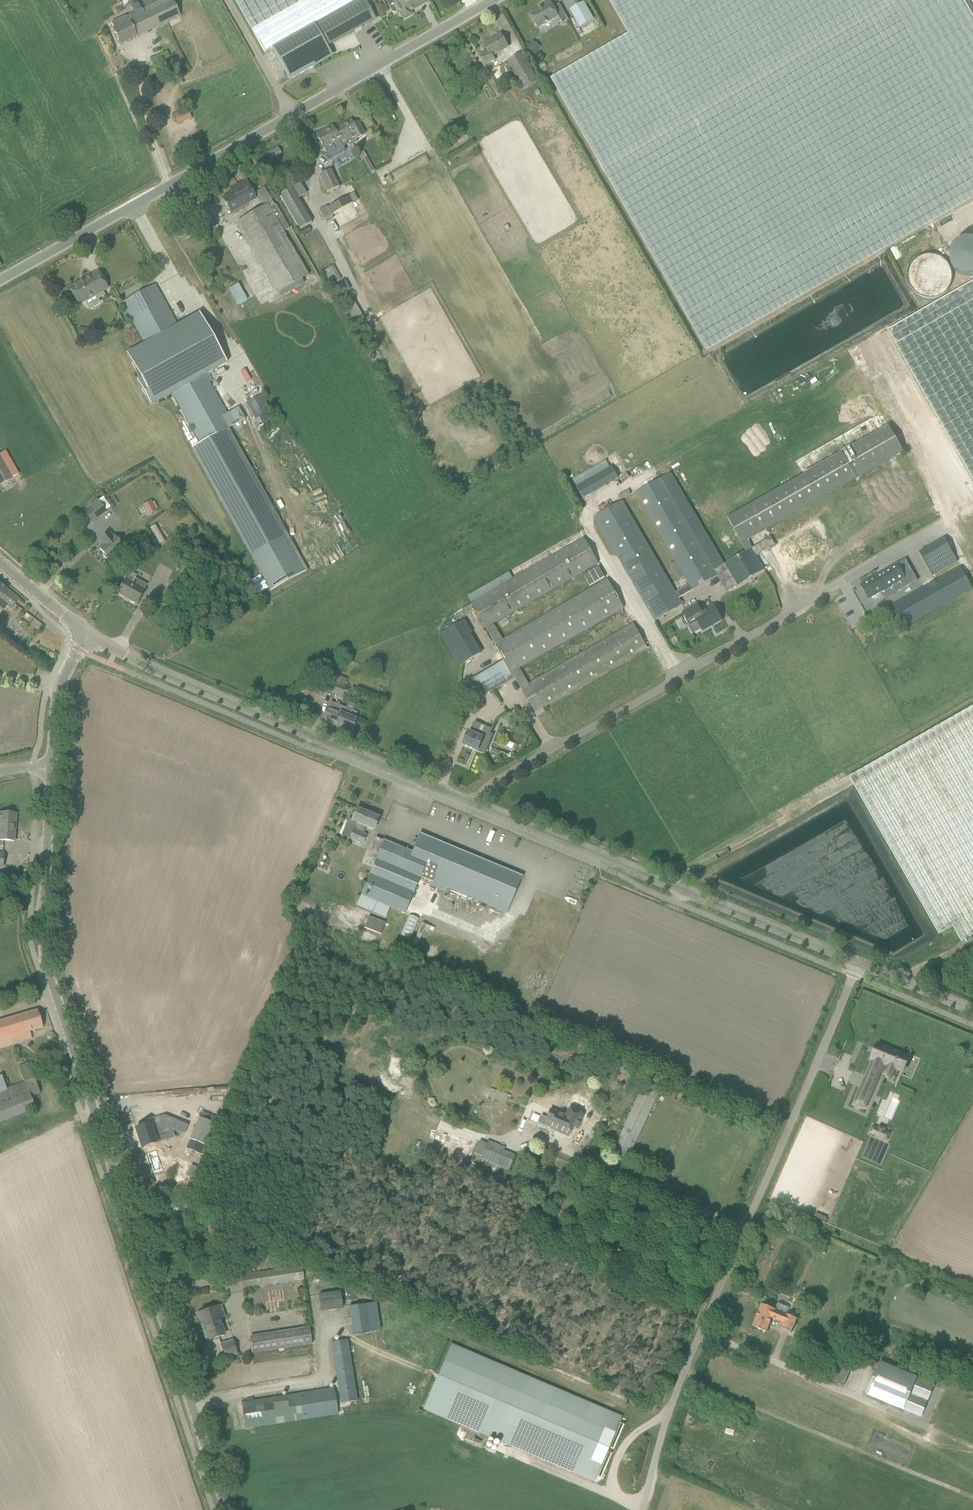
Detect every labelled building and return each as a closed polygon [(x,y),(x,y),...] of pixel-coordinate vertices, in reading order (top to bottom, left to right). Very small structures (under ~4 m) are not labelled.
[(111,23),(114,30),(113,30),(116,36),(120,44),(180,16),(176,7),(172,0),(163,0),(144,10),(143,9),(141,10),(134,13),(126,17),(125,16),(111,23)] [(249,24),(292,0),(235,0),(249,24)] [(249,24),(265,52),(272,48),(289,80),(315,66),(310,58),(327,48),(327,47),(376,19),(365,0),(292,0),(249,24)] [(388,4),(392,12),(395,13),(398,11),(403,20),(412,15),(410,12),(427,2),(426,0),(395,0),(388,4)] [(629,34),(551,79),(707,351),(972,199),(972,16),(964,0),(609,0),(629,34)] [(559,16),(550,2),(541,7),(542,8),(530,14),(538,28),(559,16)] [(594,20),(584,2),(570,10),(580,28),(594,20)] [(566,15),(560,18),(563,23),(569,20),(566,15)] [(493,56),(499,52),(508,47),(501,34),(484,44),(489,51),(482,55),(487,64),(495,60),(493,56)] [(531,43),(527,49),(534,55),(539,49),(531,43)] [(166,59),(163,53),(150,59),(153,65),(166,59)] [(521,53),(513,58),(508,61),(524,89),(537,82),(521,53)] [(166,61),(154,66),(158,77),(171,72),(166,61)] [(187,109),(173,115),(176,124),(191,118),(187,109)] [(357,142),(356,140),(365,135),(358,122),(353,125),(351,120),(346,123),(343,125),(334,130),(332,127),(317,135),(327,154),(335,150),(332,144),(343,138),(346,143),(347,142),(349,146),(354,144),(357,142)] [(272,159),(281,153),(277,147),(268,153),(272,159)] [(320,175),(327,192),(339,187),(331,170),(320,175)] [(223,198),(226,204),(231,212),(256,198),(246,182),(232,190),(233,193),(223,198)] [(307,275),(283,233),(289,229),(279,211),(275,205),(274,206),(264,188),(257,192),(258,194),(257,194),(258,196),(259,196),(265,206),(237,223),(277,292),(307,275)] [(279,195),(299,230),(311,223),(292,188),(279,195)] [(327,206),(319,211),(324,220),(332,215),(357,200),(354,193),(348,196),(327,207),(327,206)] [(958,283),(940,250),(905,268),(923,301),(958,283)] [(335,265),(324,271),(333,287),(337,285),(342,293),(351,288),(346,280),(344,282),(335,265)] [(98,272),(69,288),(78,304),(85,300),(89,307),(100,302),(98,299),(96,295),(103,291),(107,288),(98,272)] [(888,331),(972,480),(972,282),(888,331)] [(154,285),(122,303),(145,344),(177,326),(154,285)] [(145,344),(126,354),(140,379),(137,381),(150,405),(172,393),(204,375),(226,363),(220,353),(198,314),(177,326),(145,344)] [(80,329),(78,332),(79,335),(82,336),(85,336),(87,333),(86,330),(83,328),(80,329)] [(893,369),(868,381),(883,414),(902,405),(900,401),(906,398),(893,369)] [(204,375),(172,393),(200,443),(225,429),(228,427),(244,419),(238,408),(226,414),(204,375)] [(249,401),(246,403),(252,414),(261,431),(268,428),(274,424),(268,413),(271,411),(262,395),(249,401)] [(765,571),(756,556),(770,548),(786,576),(839,546),(838,543),(849,537),(918,498),(921,503),(929,499),(926,493),(920,483),(912,468),(823,517),(822,516),(774,543),(771,537),(763,542),(759,544),(752,548),(748,541),(755,537),(759,534),(903,452),(889,426),(817,467),(809,453),(795,461),(803,474),(736,512),(727,517),(742,544),(746,552),(725,564),(671,473),(636,493),(677,561),(670,565),(679,580),(684,577),(688,585),(683,588),(676,592),(668,579),(622,501),(594,517),(655,620),(683,604),(679,598),(718,576),(727,592),(765,571)] [(200,443),(191,448),(269,587),(271,591),(307,570),(228,427),(225,429),(200,443)] [(11,478),(0,458),(0,485),(11,478)] [(611,466),(598,474),(605,487),(618,479),(617,476),(613,470),(611,466)] [(82,515),(83,516),(90,525),(107,513),(97,499),(90,503),(93,507),(82,515)] [(150,501),(143,506),(149,516),(157,511),(150,501)] [(108,523),(118,517),(115,512),(105,518),(108,523)] [(157,524),(151,527),(159,544),(165,541),(157,524)] [(103,545),(99,548),(104,554),(103,555),(105,558),(107,558),(108,559),(116,553),(123,547),(114,536),(110,531),(99,540),(103,545)] [(647,646),(633,623),(528,685),(518,668),(623,606),(607,579),(502,640),(492,623),(597,562),(583,538),(471,603),(504,660),(468,680),(479,698),(514,677),(534,712),(647,646)] [(944,538),(920,552),(933,575),(955,563),(957,562),(944,538)] [(861,585),(867,595),(869,598),(881,591),(885,598),(917,580),(905,559),(861,585)] [(960,567),(891,606),(904,628),(972,589),(960,567)] [(174,569),(166,585),(168,586),(163,594),(172,599),(177,591),(178,592),(187,577),(174,569)] [(123,584),(118,592),(131,600),(130,601),(136,604),(140,598),(144,590),(143,590),(146,585),(135,578),(137,576),(128,571),(124,579),(126,580),(123,584)] [(7,606),(11,609),(19,599),(7,589),(0,584),(0,614),(7,606)] [(702,613),(697,604),(683,612),(690,624),(688,626),(693,634),(702,629),(703,631),(710,627),(709,625),(721,619),(714,606),(702,613)] [(481,653),(462,621),(441,634),(459,665),(481,653)] [(334,675),(332,681),(327,692),(342,697),(346,686),(345,686),(347,680),(334,675)] [(351,731),(355,722),(356,719),(351,717),(353,711),(331,702),(328,708),(323,719),(329,721),(329,720),(334,722),(333,723),(351,731)] [(850,777),(939,934),(953,926),(962,942),(972,936),(972,707),(850,777)] [(515,711),(507,716),(512,725),(520,720),(515,711)] [(469,731),(463,745),(484,753),(492,735),(490,735),(492,729),(475,722),(471,732),(469,731)] [(356,808),(351,821),(351,823),(356,825),(351,839),(363,844),(366,835),(364,834),(366,827),(374,830),(379,817),(378,817),(377,814),(373,813),(371,814),(356,808)] [(14,841),(14,840),(13,840),(14,821),(15,821),(16,814),(0,813),(0,840),(14,841)] [(884,890),(893,892),(850,823),(839,829),(842,833),(834,837),(830,836),(829,843),(842,846),(836,850),(834,856),(843,858),(842,861),(832,867),(836,868),(838,871),(843,872),(847,879),(853,881),(856,886),(865,887),(867,892),(871,889),(872,891),(880,892),(884,890)] [(421,877),(507,912),(521,877),(463,853),(420,835),(413,853),(383,841),(383,842),(375,838),(368,856),(376,859),(361,895),(406,913),(421,877)] [(364,929),(384,934),(387,921),(368,916),(364,929)] [(411,939),(419,919),(410,916),(402,935),(411,939)] [(22,1042),(31,1039),(29,1032),(43,1027),(37,1010),(28,1013),(0,1021),(0,1049),(22,1042)] [(873,1060),(866,1077),(877,1082),(881,1071),(884,1065),(897,1070),(902,1073),(909,1058),(877,1044),(871,1059),(873,1060)] [(35,1109),(31,1097),(40,1093),(28,1063),(19,1067),(25,1082),(0,1092),(0,1122),(35,1109)] [(626,1161),(659,1088),(659,1087),(644,1081),(611,1154),(626,1161)] [(861,1088),(854,1104),(862,1107),(862,1106),(866,1108),(872,1092),(861,1088)] [(493,1100),(505,1104),(509,1095),(496,1091),(493,1100)] [(561,1115),(549,1110),(546,1119),(552,1121),(549,1127),(559,1131),(558,1132),(568,1136),(574,1124),(578,1126),(582,1115),(581,1115),(583,1109),(571,1103),(564,1117),(561,1115)] [(148,1124),(136,1128),(142,1148),(152,1145),(157,1143),(154,1133),(168,1128),(172,1128),(174,1119),(164,1116),(157,1119),(147,1122),(148,1124)] [(190,1140),(186,1149),(204,1157),(208,1147),(209,1148),(215,1133),(217,1133),(220,1126),(213,1123),(212,1123),(199,1118),(199,1117),(190,1140)] [(481,1156),(480,1159),(497,1165),(509,1171),(515,1156),(503,1150),(504,1148),(488,1141),(486,1144),(479,1140),(474,1153),(481,1156)] [(525,1178),(521,1188),(526,1190),(530,1181),(525,1178)] [(826,1250),(831,1238),(824,1234),(818,1245),(826,1250)] [(304,1281),(303,1269),(241,1276),(243,1288),(304,1281)] [(322,1311),(343,1308),(341,1292),(320,1295),(322,1311)] [(355,1335),(371,1332),(367,1304),(351,1307),(355,1335)] [(790,1309),(778,1304),(775,1310),(761,1304),(752,1326),(766,1332),(772,1318),(783,1323),(781,1328),(791,1332),(797,1319),(787,1315),(790,1309)] [(222,1305),(198,1313),(201,1323),(204,1323),(210,1339),(225,1334),(219,1317),(225,1315),(222,1305)] [(253,1352),(312,1344),(310,1328),(250,1336),(253,1352)] [(227,1357),(238,1353),(233,1340),(222,1343),(227,1357)] [(342,1403),(356,1401),(358,1401),(349,1340),(333,1342),(342,1403)] [(454,1345),(426,1411),(593,1483),(595,1478),(600,1480),(612,1453),(605,1451),(607,1446),(613,1449),(624,1425),(617,1422),(620,1416),(454,1345)] [(857,1353),(853,1351),(839,1345),(825,1378),(843,1386),(857,1353)] [(904,1411),(904,1410),(921,1418),(935,1385),(918,1378),(918,1377),(880,1362),(867,1395),(904,1411)] [(245,1428),(255,1427),(339,1414),(335,1389),(253,1401),(253,1398),(250,1399),(246,1400),(246,1402),(241,1403),(245,1428)]
